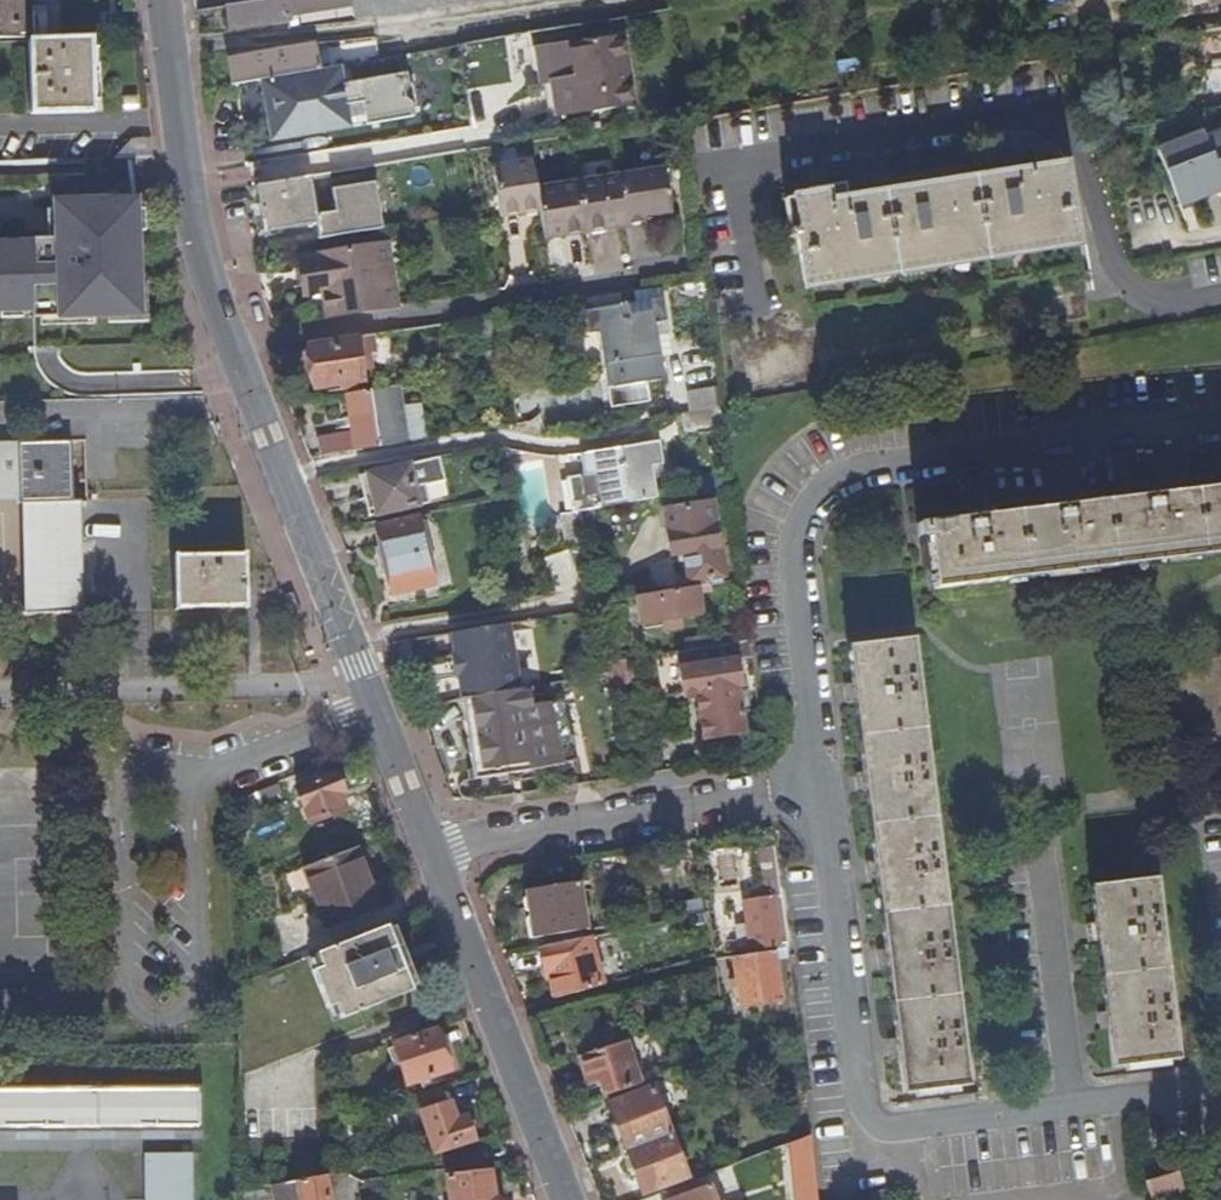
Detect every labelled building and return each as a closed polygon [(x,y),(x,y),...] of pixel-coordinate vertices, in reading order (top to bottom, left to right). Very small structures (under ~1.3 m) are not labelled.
[(20,36),(19,0),(0,0),(0,36),(20,36)] [(229,6),(232,30),(293,22),(292,17),(357,8),(359,18),(478,0),(268,0),(229,6)] [(1199,35),(1205,72),(1220,70),(1220,31),(1199,35)] [(635,103),(622,35),(570,45),(574,75),(553,79),(559,115),(635,103)] [(85,109),(84,36),(23,38),(24,111),(85,109)] [(231,62),(235,86),(263,81),(271,80),(323,71),(319,47),(231,62)] [(345,67),(323,71),(271,80),(278,120),(270,121),(274,143),(330,133),(329,125),(343,123),(340,108),(365,104),(369,126),(416,117),(415,108),(418,104),(415,86),(410,84),(409,75),(349,85),(345,67)] [(271,80),(263,81),(270,121),(278,120),(271,80)] [(1206,142),(1202,133),(1157,151),(1181,206),(1220,190),(1220,135),(1206,142)] [(503,217),(529,213),(526,193),(540,191),(543,210),(548,238),(649,222),(648,215),(673,211),(667,168),(539,188),(535,162),(495,168),(503,217)] [(1079,247),(1064,167),(831,205),(829,193),(789,199),(795,233),(788,234),(788,241),(796,240),(806,293),(827,290),(826,283),(1056,245),(1057,251),(1079,247)] [(317,224),(382,213),(376,181),(333,189),(334,202),(316,205),(311,178),(259,187),(265,232),(317,224)] [(526,193),(529,213),(543,210),(540,191),(526,193)] [(27,307),(28,314),(31,314),(133,310),(129,199),(50,202),(51,237),(28,238),(28,243),(0,244),(0,308),(27,307)] [(320,239),(384,229),(382,213),(317,224),(320,239)] [(589,234),(592,271),(624,269),(621,231),(589,234)] [(324,294),(327,318),(396,307),(387,244),(300,258),(306,296),(324,294)] [(619,308),(617,297),(578,302),(583,335),(593,334),(605,410),(643,404),(640,385),(660,381),(653,335),(651,325),(657,324),(662,323),(658,301),(619,308)] [(374,351),(371,336),(308,346),(315,388),(363,380),(359,353),(374,351)] [(320,456),(410,442),(401,385),(347,394),(353,431),(317,436),(320,456)] [(67,499),(66,480),(64,439),(15,441),(11,438),(0,439),(0,497),(14,496),(15,504),(21,504),(25,614),(76,613),(72,499),(67,499)] [(568,479),(574,513),(581,511),(657,500),(654,477),(652,467),(659,466),(662,466),(659,444),(581,456),(584,476),(568,479)] [(379,514),(429,502),(425,485),(444,480),(437,457),(368,474),(379,514)] [(928,536),(934,590),(1220,555),(1220,488),(964,519),(926,524),(928,536)] [(378,526),(386,561),(427,552),(426,547),(424,540),(419,517),(378,526)] [(724,577),(715,525),(667,533),(671,556),(684,555),(689,583),(724,577)] [(432,538),(424,540),(426,547),(433,545),(432,538)] [(427,552),(386,561),(394,594),(435,585),(427,552)] [(545,560),(556,594),(581,586),(570,552),(545,560)] [(237,553),(166,555),(168,610),(238,609),(237,553)] [(702,614),(698,587),(639,597),(642,623),(702,614)] [(509,624),(452,633),(456,653),(454,654),(457,677),(459,676),(461,685),(518,677),(509,624)] [(968,1086),(916,661),(913,639),(848,647),(902,1094),(968,1086)] [(738,660),(752,658),(750,642),(679,653),(686,697),(697,695),(704,741),(746,734),(739,689),(743,689),(738,660)] [(618,672),(634,669),(632,660),(617,662),(618,672)] [(518,677),(461,685),(463,696),(520,689),(518,677)] [(520,689),(463,696),(474,768),(473,769),(474,780),(532,771),(532,768),(544,766),(550,770),(553,771),(557,770),(561,766),(563,762),(565,762),(566,770),(574,769),(569,732),(561,733),(557,702),(565,701),(562,683),(520,689)] [(332,772),(291,789),(305,824),(342,809),(335,793),(339,792),(332,772)] [(278,796),(273,784),(227,802),(230,813),(278,796)] [(352,849),(297,871),(321,933),(376,910),(352,849)] [(783,917),(775,849),(759,850),(763,882),(767,881),(768,894),(749,897),(750,903),(773,900),(775,918),(783,917)] [(1156,879),(1089,888),(1094,922),(1096,944),(1105,1013),(1107,1033),(1112,1068),(1178,1060),(1156,879)] [(577,883),(528,890),(532,915),(529,919),(532,937),(585,928),(578,883),(577,883)] [(773,900),(750,903),(745,904),(751,949),(779,946),(778,945),(775,918),(773,900)] [(787,944),(783,917),(775,918),(778,945),(787,944)] [(415,989),(390,923),(381,926),(407,992),(415,989)] [(381,926),(310,955),(315,966),(307,969),(322,1008),(331,1005),(335,1018),(359,1009),(407,992),(381,926)] [(551,980),(555,998),(604,985),(591,937),(539,948),(547,981),(551,980)] [(775,953),(731,959),(739,1009),(782,1002),(776,960),(775,953)] [(445,1072),(432,1029),(388,1043),(403,1085),(445,1072)] [(626,1040),(580,1054),(589,1082),(600,1079),(605,1095),(639,1083),(626,1040)] [(198,1086),(0,1089),(0,1130),(198,1128),(198,1086)] [(609,1104),(627,1149),(671,1132),(653,1087),(609,1104)] [(443,1100),(417,1109),(434,1151),(469,1136),(461,1114),(450,1118),(443,1100)] [(671,1132),(627,1149),(644,1194),(688,1177),(671,1132)] [(791,1144),(798,1199),(818,1199),(811,1137),(791,1144)] [(142,1154),(143,1199),(189,1199),(189,1153),(142,1154)] [(445,1199),(497,1199),(496,1194),(489,1194),(485,1169),(440,1175),(445,1199)] [(1151,1199),(1182,1199),(1192,1197),(1184,1170),(1145,1182),(1151,1199)] [(322,1175),(269,1185),(272,1199),(326,1199),(322,1175)] [(712,1186),(671,1199),(717,1199),(712,1186)] [(887,1190),(869,1195),(871,1199),(890,1199),(887,1190)]
